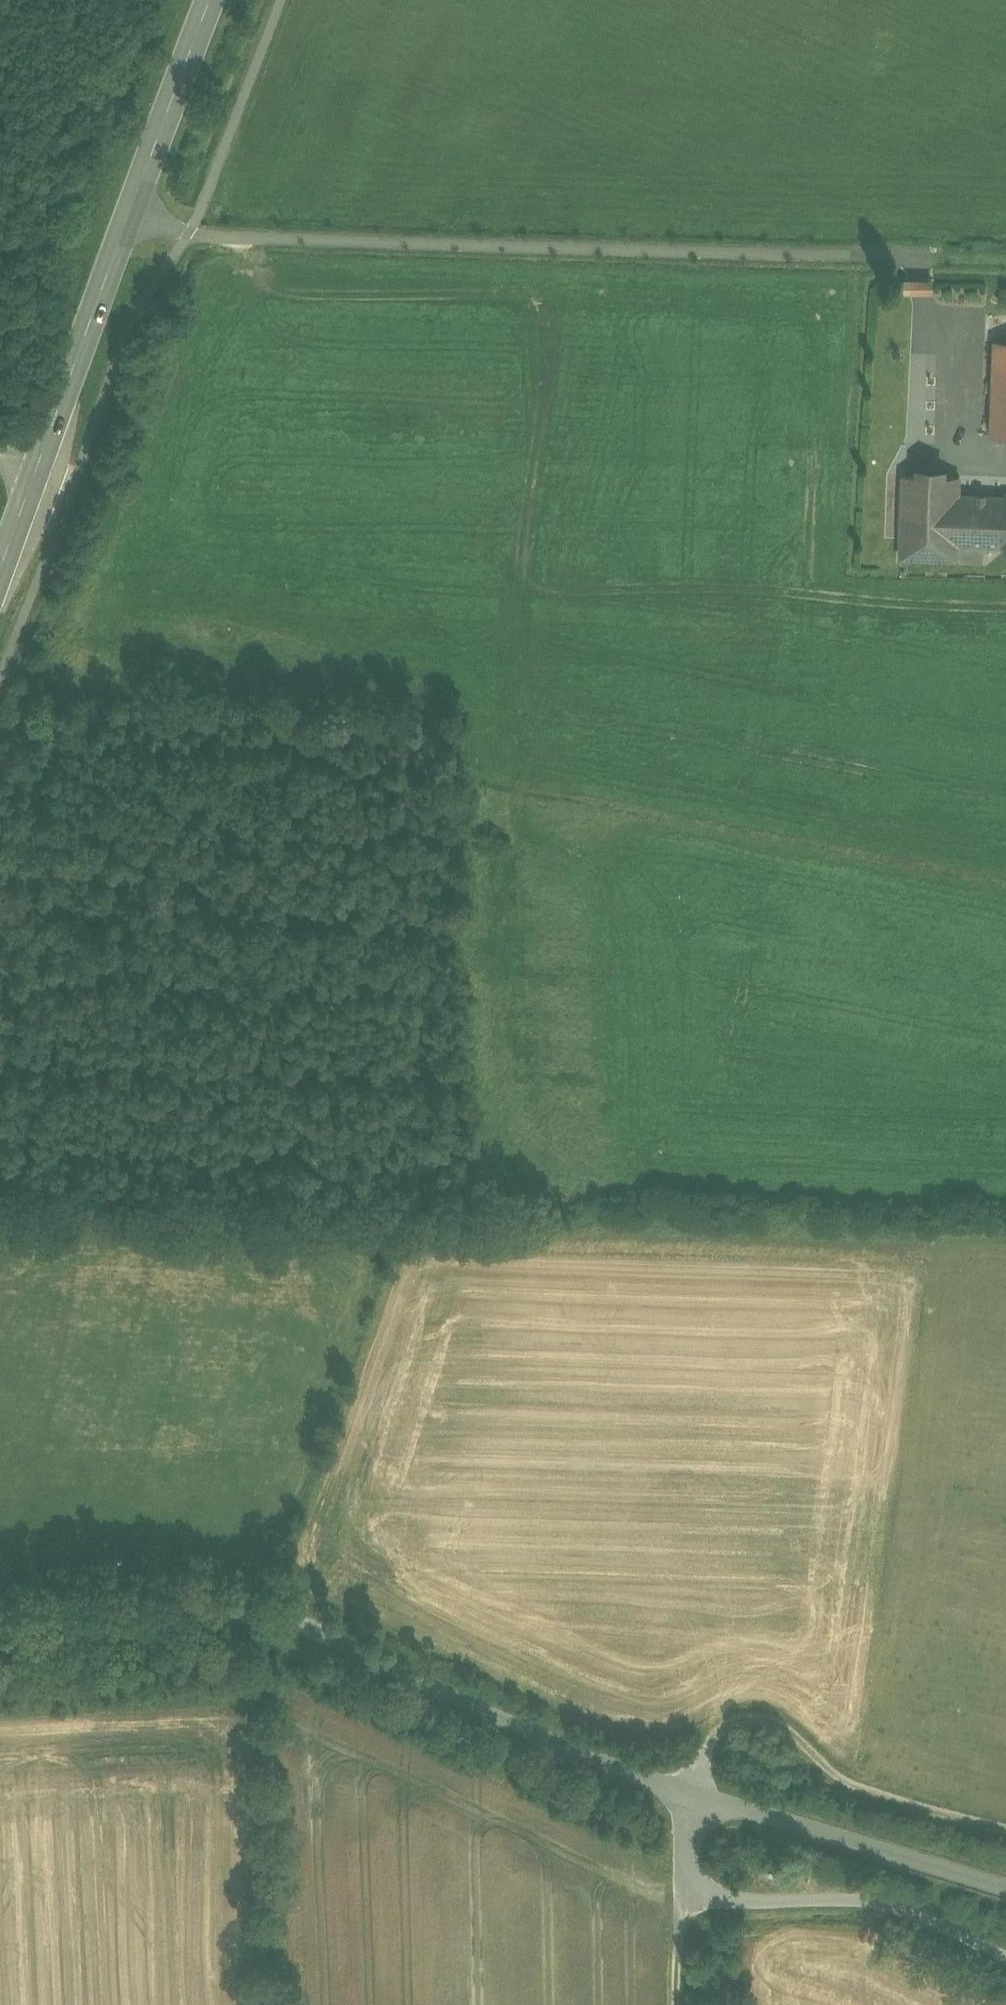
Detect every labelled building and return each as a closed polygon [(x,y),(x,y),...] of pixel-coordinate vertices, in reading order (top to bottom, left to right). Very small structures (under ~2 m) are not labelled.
[(919,283),(903,283),(903,298),(921,298),(934,298),(934,284),(919,283)] [(997,342),(994,434),(1005,435),(1005,342),(997,342)] [(1005,496),(960,495),(960,476),(904,474),(901,558),(907,558),(958,559),(958,543),(1004,545),(1005,496)]
